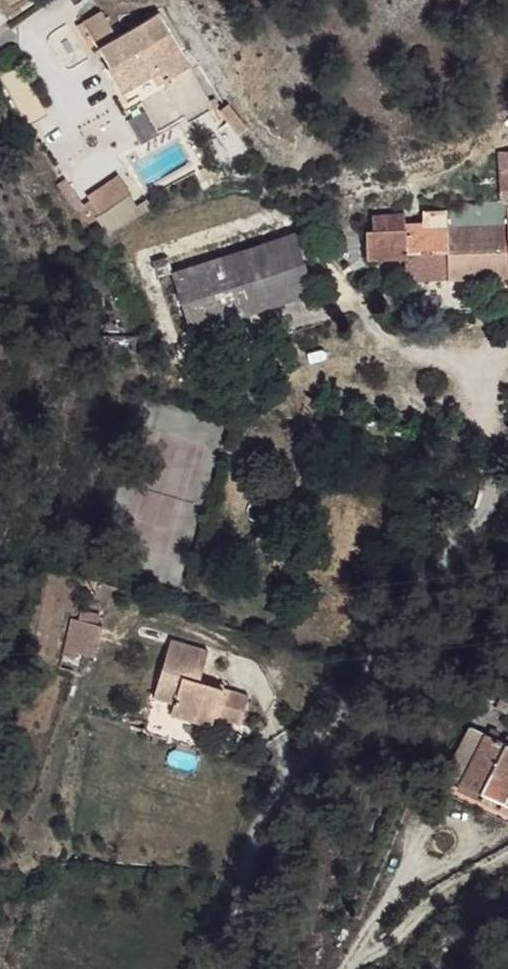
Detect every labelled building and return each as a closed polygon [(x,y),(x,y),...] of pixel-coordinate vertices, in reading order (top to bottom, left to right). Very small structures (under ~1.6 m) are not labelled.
[(183,70),(174,54),(179,52),(159,15),(117,39),(102,12),(78,26),(83,35),(89,31),(111,68),(120,63),(134,87),(123,93),(131,108),(141,103),(157,132),(184,117),(187,123),(207,112),(183,70)] [(188,67),(179,52),(174,54),(183,70),(188,67)] [(122,94),(123,93),(134,87),(120,63),(111,68),(108,70),(122,94)] [(502,174),(502,131),(491,131),(491,174),(502,174)] [(119,178),(89,198),(91,201),(100,214),(128,194),(130,194),(119,178)] [(65,181),(58,185),(77,211),(79,210),(89,223),(95,218),(107,234),(151,207),(146,200),(137,206),(128,194),(100,214),(91,201),(84,206),(65,181)] [(457,210),(458,227),(447,228),(446,211),(423,212),(424,229),(405,229),(404,214),(372,215),(373,231),(367,231),(368,259),(405,258),(405,254),(447,252),(448,278),(448,279),(507,276),(507,208),(457,210)] [(294,235),(173,274),(192,332),(303,296),(313,293),(294,235)] [(447,252),(405,254),(405,258),(406,280),(448,278),(447,252)] [(313,293),(303,296),(308,313),(318,309),(313,293)] [(81,611),(79,621),(98,625),(100,615),(81,611)] [(79,621),(71,619),(63,656),(74,659),(75,653),(95,657),(102,626),(98,625),(79,621)] [(171,714),(211,726),(214,717),(240,724),(249,696),(223,688),(199,681),(201,676),(209,650),(171,639),(153,697),(174,703),(171,714)] [(224,683),(201,676),(199,681),(223,688),(224,683)] [(500,699),(493,712),(504,717),(507,709),(507,702),(500,699)] [(468,730),(443,780),(507,813),(507,750),(468,730)]
